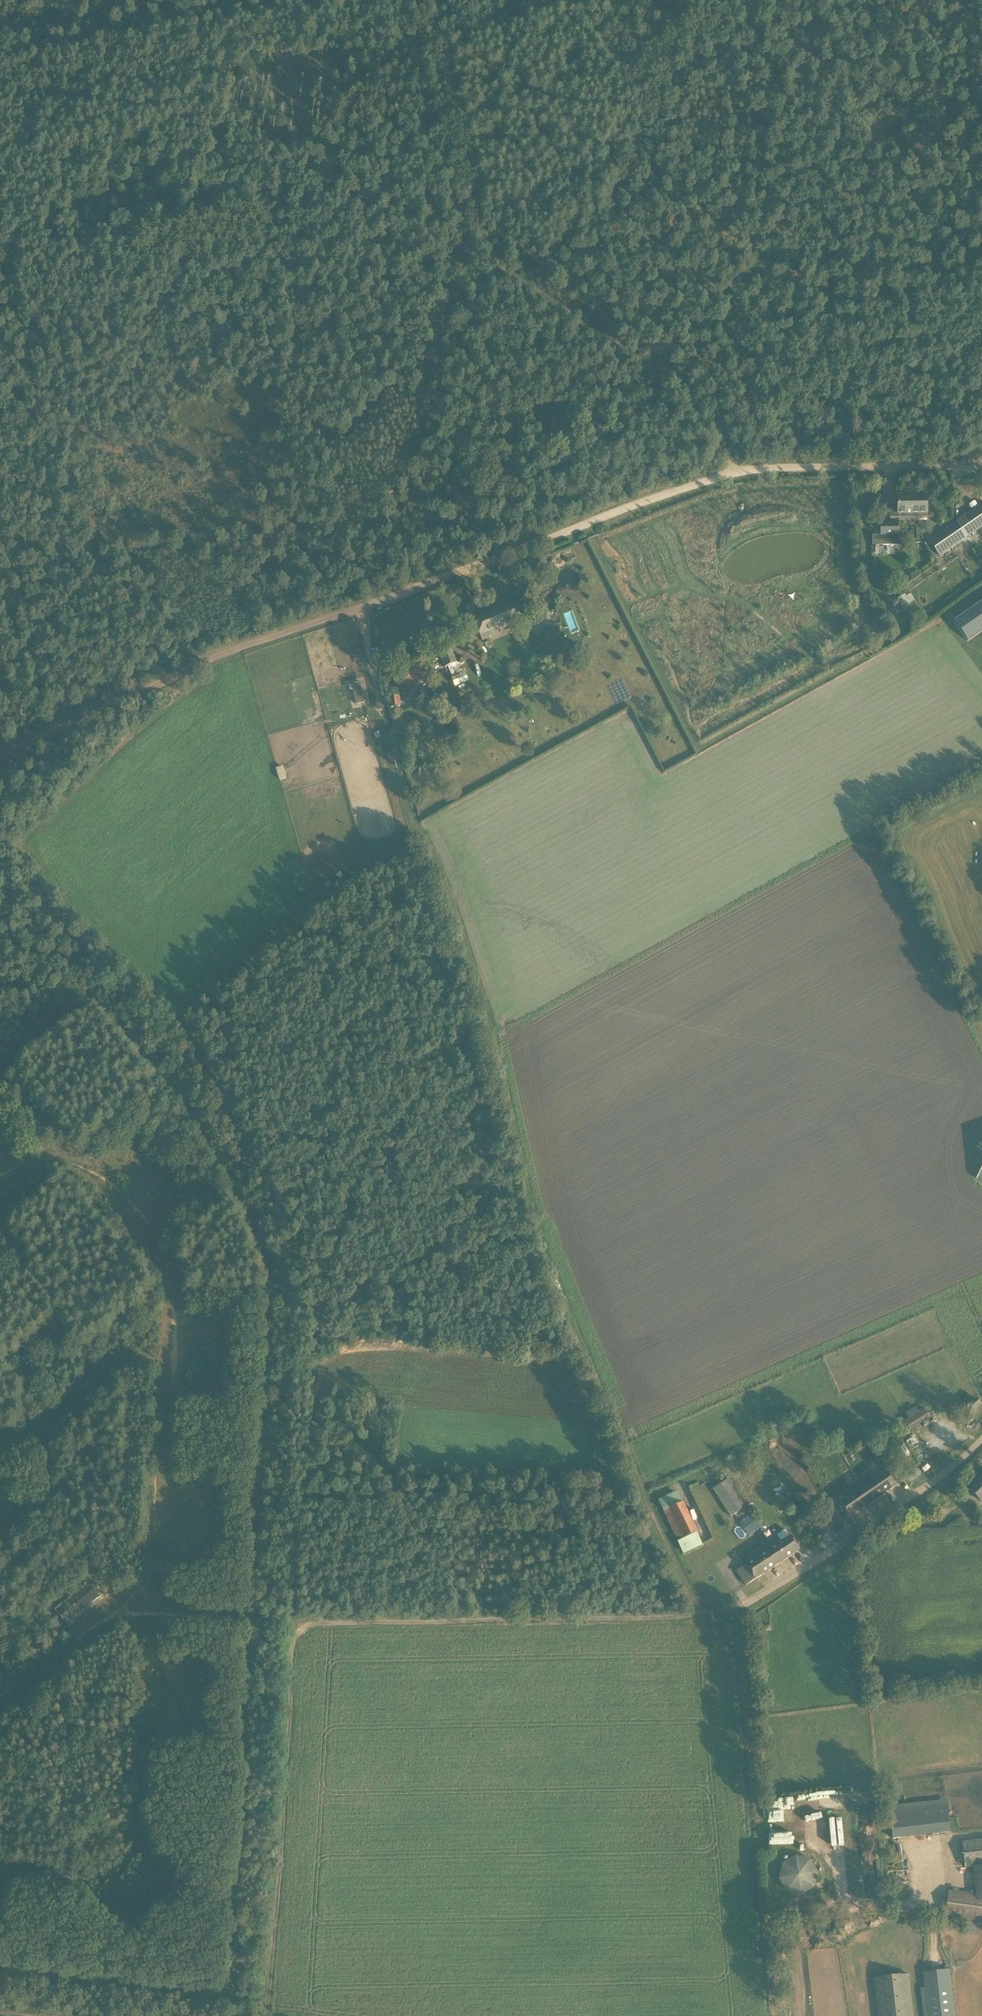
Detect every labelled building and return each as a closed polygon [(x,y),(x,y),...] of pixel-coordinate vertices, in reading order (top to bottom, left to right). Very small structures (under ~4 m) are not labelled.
[(897,498),(898,514),(927,514),(927,496),(910,496),(910,498),(897,498)] [(929,541),(940,556),(981,527),(981,504),(929,541)] [(881,524),(873,524),(873,529),(881,529),(881,535),(881,536),(881,537),(873,537),(873,544),(873,545),(881,545),(898,545),(898,544),(898,537),(898,532),(898,522),(881,523),(881,524)] [(896,600),(903,610),(911,605),(904,595),(896,600)] [(954,622),(967,641),(981,631),(981,602),(954,622)] [(522,620),(518,612),(514,603),(488,613),(489,615),(474,621),(482,641),(492,636),(491,633),(522,620)] [(531,609),(524,611),(527,619),(529,618),(533,626),(541,623),(538,615),(534,616),(531,609)] [(545,616),(551,625),(558,621),(553,612),(545,616)] [(450,646),(437,651),(444,668),(456,663),(450,646)] [(414,680),(421,673),(420,672),(426,665),(418,658),(390,688),(395,693),(398,693),(399,697),(408,687),(414,680)] [(351,684),(351,691),(356,690),(358,704),(367,703),(365,682),(351,684)] [(399,697),(398,693),(395,693),(389,694),(390,707),(400,706),(399,697)] [(278,768),(280,780),(288,778),(286,766),(278,768)] [(981,1404),(976,1399),(966,1408),(971,1414),(981,1404)] [(924,1409),(904,1422),(910,1430),(930,1417),(924,1409)] [(891,1446),(886,1439),(876,1447),(881,1453),(891,1446)] [(879,1470),(883,1467),(879,1461),(883,1458),(879,1452),(869,1459),(873,1466),(875,1464),(879,1470)] [(897,1484),(891,1476),(888,1471),(871,1482),(868,1478),(858,1485),(861,1489),(838,1504),(847,1518),(897,1484)] [(981,1501),(981,1477),(969,1489),(981,1502),(981,1501)] [(712,1490),(731,1517),(747,1507),(729,1479),(712,1490)] [(660,1498),(683,1554),(704,1546),(681,1489),(660,1498)] [(825,1511),(811,1519),(820,1537),(834,1529),(825,1511)] [(751,1514),(739,1523),(748,1536),(761,1527),(751,1514)] [(800,1550),(794,1541),(791,1536),(781,1542),(775,1533),(761,1542),(767,1551),(737,1571),(746,1585),(800,1550)] [(103,1594),(91,1580),(55,1610),(67,1624),(103,1594)] [(896,1837),(953,1833),(950,1800),(893,1804),(896,1837)] [(961,1842),(965,1869),(972,1868),(975,1895),(956,1892),(957,1889),(949,1888),(944,1917),(981,1923),(981,1840),(961,1842)] [(813,1896),(823,1865),(789,1854),(779,1885),(813,1896)] [(949,1970),(923,1973),(925,1988),(920,1988),(923,2015),(954,2015),(949,1970)] [(877,2015),(913,2015),(908,1975),(873,1979),(877,2015)]
